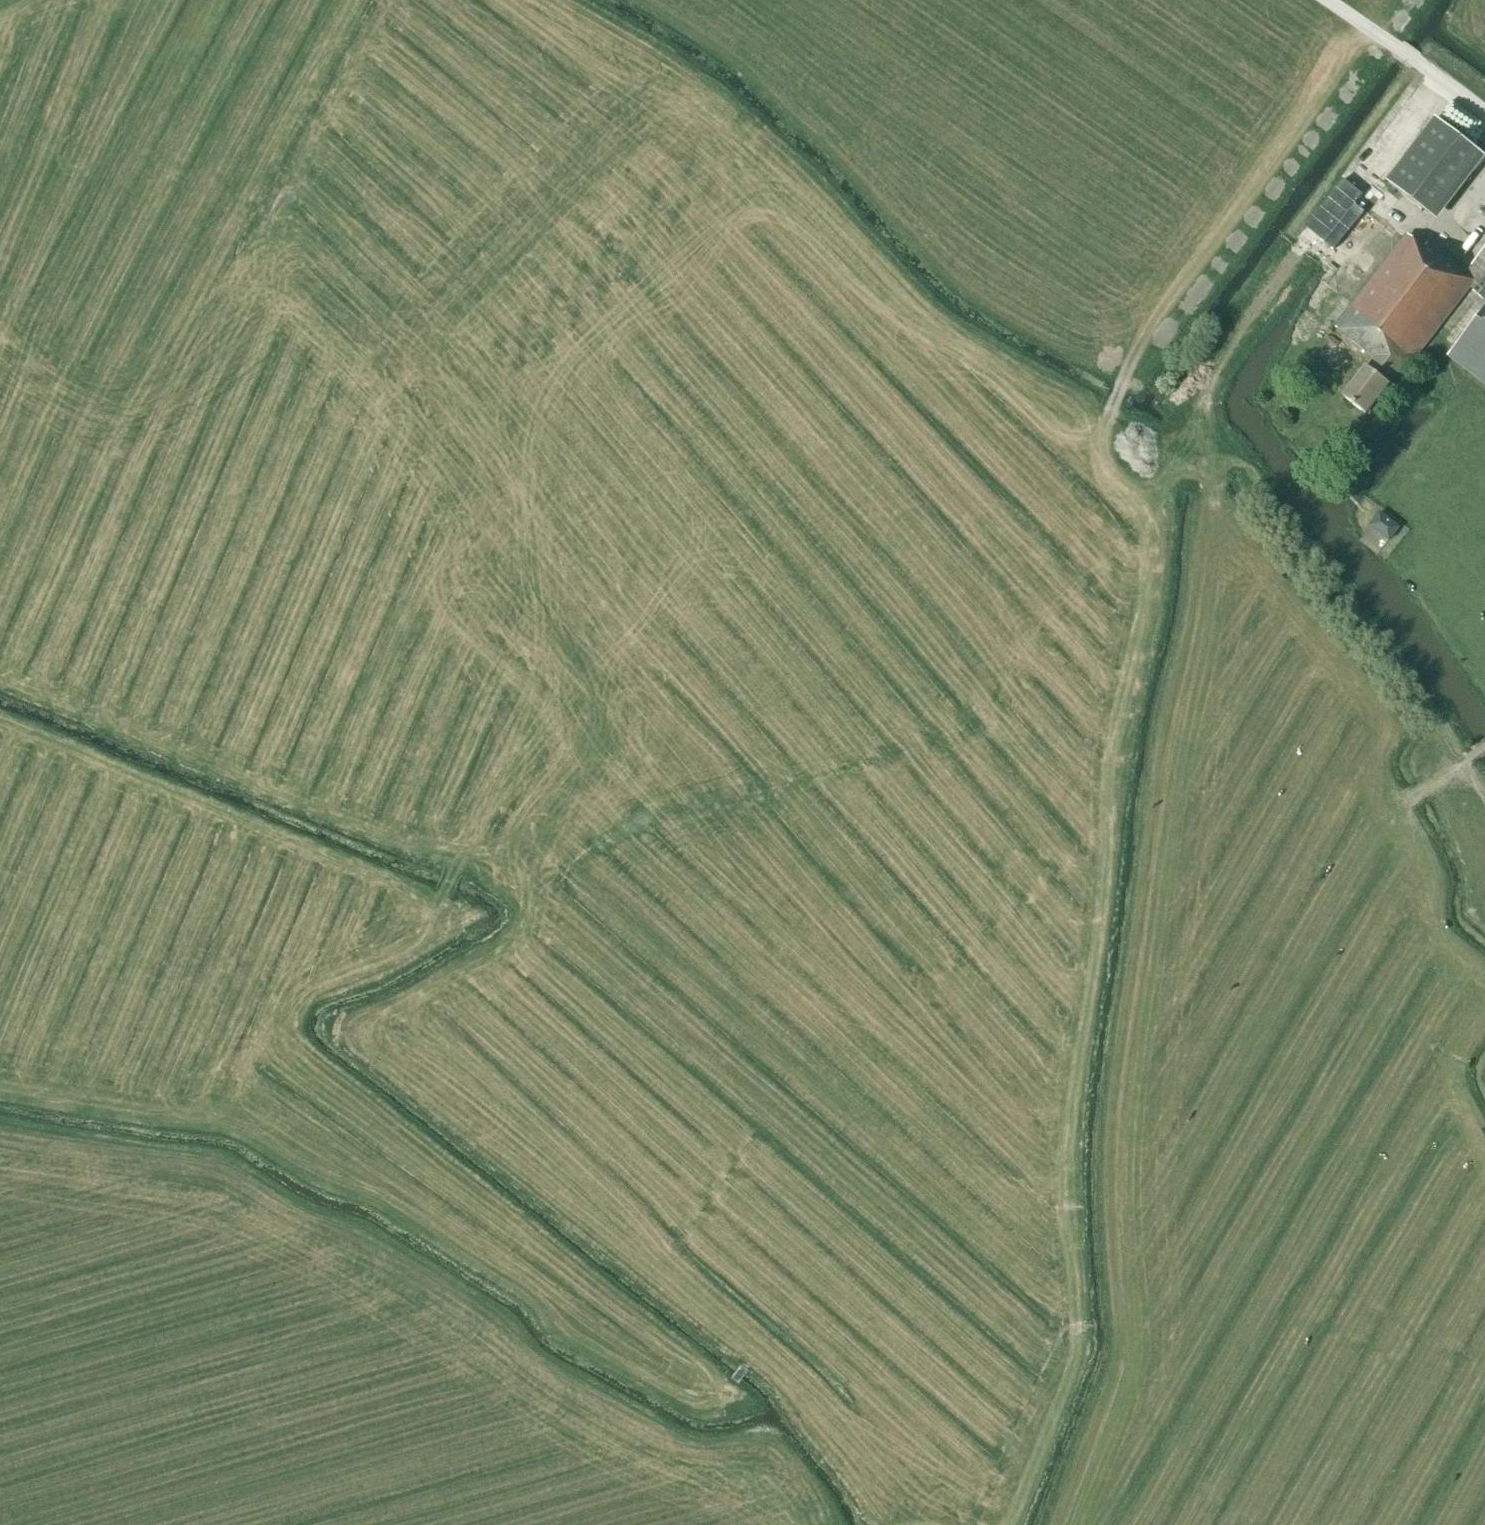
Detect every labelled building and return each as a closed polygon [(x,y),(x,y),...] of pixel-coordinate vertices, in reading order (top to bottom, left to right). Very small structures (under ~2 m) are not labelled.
[(1484,157),(1484,156),(1434,117),(1386,180),(1438,219),(1484,157)] [(1344,180),(1305,227),(1334,250),(1365,212),(1356,205),(1363,195),(1344,180)] [(1464,273),(1427,244),(1424,248),(1408,236),(1336,329),(1374,359),(1367,368),(1366,368),(1343,398),(1365,416),(1404,366),(1408,369),(1470,288),(1477,294),(1482,290),(1484,292),(1484,247),(1464,273)] [(1446,357),(1484,387),(1484,307),(1446,357)] [(1368,526),(1388,542),(1404,522),(1384,506),(1368,526)]
